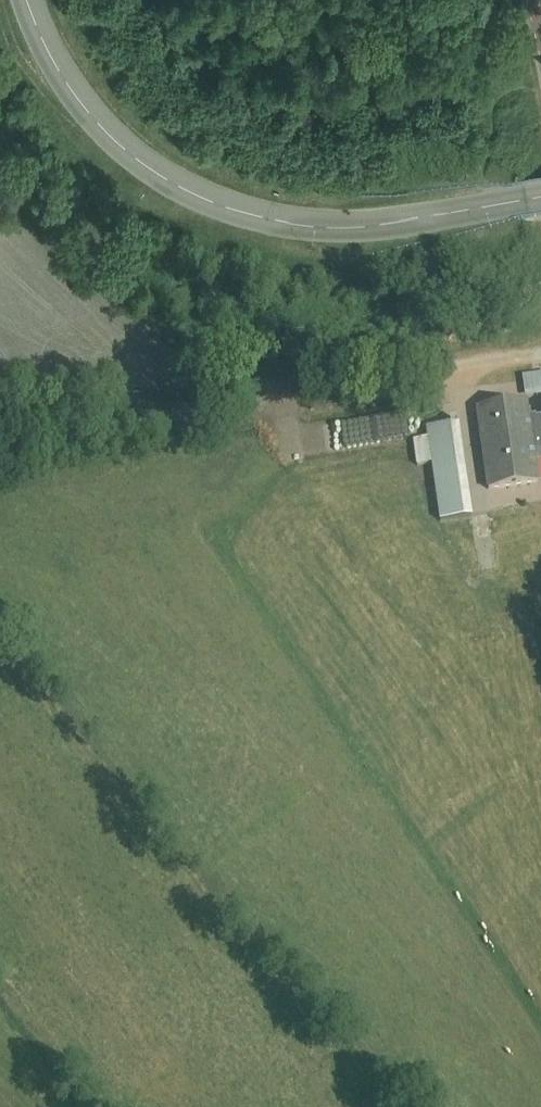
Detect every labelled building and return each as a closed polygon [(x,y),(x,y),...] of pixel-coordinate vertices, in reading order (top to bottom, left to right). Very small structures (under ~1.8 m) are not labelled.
[(535,417),(535,415),(529,416),(526,401),(477,408),(482,440),(483,440),(540,432),(540,416),(535,417)] [(426,431),(436,524),(467,521),(457,428),(426,431)] [(482,440),(488,488),(538,480),(535,461),(540,460),(540,432),(483,440),(482,440)]
